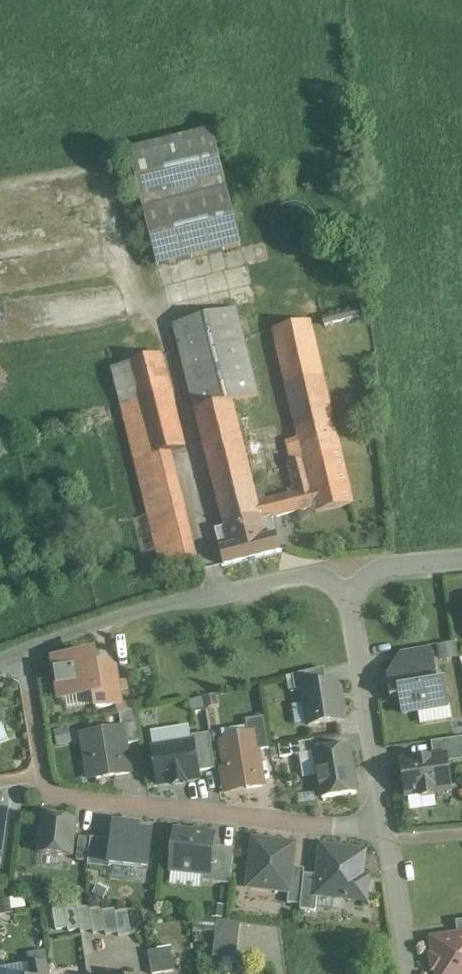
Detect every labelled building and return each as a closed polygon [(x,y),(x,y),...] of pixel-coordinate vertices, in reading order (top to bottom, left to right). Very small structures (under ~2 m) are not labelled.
[(240,246),(225,183),(212,131),(129,151),(158,267),(240,246)] [(257,396),(236,312),(235,310),(173,325),(195,411),(232,402),(257,396)] [(298,439),(335,430),(310,321),(273,330),(298,439)] [(162,355),(128,364),(152,459),(170,455),(187,451),(162,355)] [(128,364),(111,369),(163,573),(178,570),(158,484),(155,485),(152,472),(155,471),(152,459),(128,364)] [(225,530),(262,521),(256,499),(232,402),(195,411),(225,528),(225,530)] [(265,497),(256,499),(262,521),(271,518),(316,507),(318,506),(306,462),(341,453),(335,430),(298,439),(287,441),(292,464),(288,465),(294,493),(266,500),(265,497)] [(341,453),(306,462),(318,506),(316,507),(318,513),(353,505),(341,453)] [(155,485),(158,484),(178,570),(197,565),(170,455),(152,459),(155,471),(152,472),(155,485)] [(280,552),(276,534),(271,518),(262,521),(225,530),(225,528),(215,531),(224,567),(280,552)] [(441,644),(442,659),(459,657),(457,642),(441,644)] [(403,675),(408,675),(435,670),(432,650),(400,656),(403,675)] [(55,662),(60,692),(61,698),(99,692),(93,656),(55,662)] [(94,693),(95,697),(97,709),(124,705),(118,669),(96,673),(100,692),(94,693)] [(324,669),(293,676),(295,690),(303,689),(326,685),(324,669)] [(448,706),(444,681),(436,683),(434,673),(436,672),(435,671),(404,676),(403,675),(387,678),(390,699),(391,699),(399,698),(402,714),(448,706)] [(303,689),(308,726),(343,720),(341,709),(343,709),(340,694),(338,695),(337,683),(326,685),(303,689)] [(140,743),(135,716),(135,711),(119,715),(125,745),(140,743)] [(268,749),(265,729),(263,718),(246,721),(248,735),(254,734),(257,751),(268,749)] [(129,773),(127,764),(121,728),(84,735),(88,761),(93,760),(96,779),(128,774),(129,773)] [(215,769),(212,750),(209,734),(191,737),(192,743),(193,743),(197,772),(215,769)] [(247,789),(262,786),(254,734),(239,736),(238,737),(238,740),(223,742),(230,788),(246,785),(247,789)] [(440,757),(447,756),(448,762),(461,760),(461,738),(431,742),(433,758),(440,757)] [(198,779),(193,747),(193,746),(193,743),(192,743),(153,749),(159,785),(172,783),(173,785),(178,784),(185,783),(185,781),(198,779)] [(356,793),(354,777),(354,776),(349,748),(315,753),(322,799),(356,793)] [(434,792),(440,791),(441,791),(451,790),(446,756),(401,763),(406,796),(421,794),(421,798),(434,796),(434,792)] [(39,852),(56,855),(71,856),(75,821),(43,817),(39,852)] [(110,865),(120,866),(147,869),(151,834),(137,833),(138,827),(115,825),(114,825),(110,865)] [(209,875),(212,850),(212,849),(213,836),(176,832),(171,870),(209,875)] [(79,837),(78,846),(76,861),(87,862),(90,839),(90,838),(79,837)] [(90,838),(89,851),(89,852),(88,866),(110,868),(111,866),(110,865),(112,841),(90,838)] [(289,892),(291,877),(295,845),(253,840),(248,887),(248,888),(249,888),(289,892)] [(213,847),(210,871),(210,872),(209,875),(203,874),(202,882),(230,885),(234,849),(213,847)] [(362,877),(364,859),(364,858),(364,853),(322,848),(317,895),(317,896),(365,901),(368,878),(362,877)] [(293,868),(291,879),(290,892),(289,893),(287,904),(300,905),(304,870),(293,868)] [(304,875),(301,900),(301,901),(300,910),(315,912),(317,897),(316,895),(318,877),(318,876),(304,875)] [(80,930),(79,918),(76,906),(66,908),(65,905),(53,907),(56,931),(68,929),(68,932),(69,932),(80,930)] [(78,909),(78,910),(81,933),(92,932),(93,935),(106,933),(102,912),(101,908),(92,909),(91,908),(91,907),(78,909)] [(129,936),(128,923),(127,922),(126,911),(117,912),(116,910),(115,910),(103,911),(106,935),(117,934),(118,938),(129,936)] [(240,924),(240,923),(239,923),(217,921),(216,933),(239,936),(240,924)] [(451,925),(452,938),(425,940),(428,973),(461,973),(461,924),(451,925)] [(239,936),(223,934),(216,933),(215,945),(238,948),(238,947),(239,936)] [(238,948),(218,946),(214,945),(213,957),(236,960),(238,948)] [(175,972),(171,948),(148,952),(151,973),(161,973),(175,972)] [(30,971),(31,973),(49,973),(47,963),(30,966),(30,971)]
